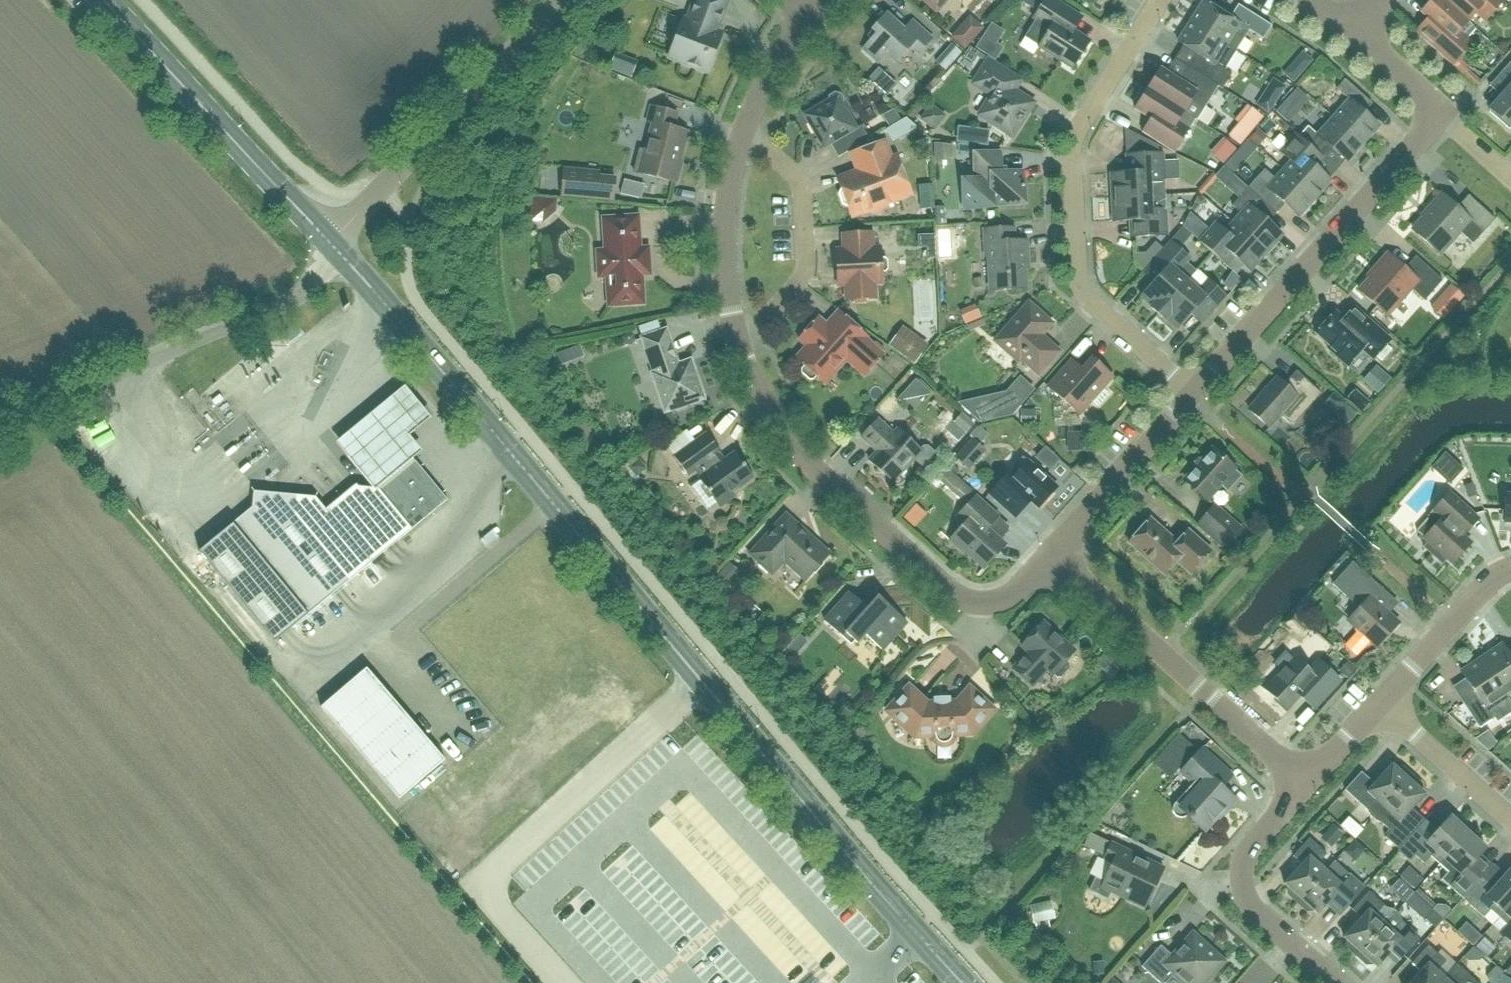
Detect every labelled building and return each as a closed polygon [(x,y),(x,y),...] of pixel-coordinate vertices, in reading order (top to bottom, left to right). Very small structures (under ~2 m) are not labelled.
[(728,0),(694,0),(686,20),(683,19),(668,58),(707,73),(722,34),(716,32),(728,0)] [(936,10),(945,0),(924,0),(936,10)] [(1026,19),(1037,0),(1023,0),(1016,13),(1026,19)] [(1089,42),(1073,31),(1081,18),(1053,0),(1045,0),(1033,19),(1035,20),(1023,38),(1072,69),(1089,42)] [(1466,52),(1461,48),(1468,40),(1467,39),(1475,30),(1467,23),(1442,0),(1432,0),(1420,13),(1427,19),(1415,32),(1452,66),(1466,52)] [(1467,23),(1477,12),(1486,20),(1503,1),(1502,0),(1442,0),(1467,23)] [(1190,22),(1237,51),(1249,31),(1263,40),(1272,26),(1238,4),(1229,18),(1203,1),(1190,22)] [(904,31),(886,14),(866,37),(871,41),(863,49),(878,63),(886,54),(896,63),(910,48),(918,55),(932,39),(912,22),(904,31)] [(969,16),(949,37),(964,51),(984,29),(969,16)] [(1224,70),(1237,51),(1190,22),(1177,42),(1195,54),(1187,67),(1218,87),(1222,89),(1231,75),(1224,70)] [(991,23),(975,48),(995,61),(1003,48),(996,43),(1004,32),(991,23)] [(978,54),(969,48),(964,56),(972,62),(978,54)] [(935,65),(947,74),(959,59),(948,50),(935,65)] [(1012,137),(1034,103),(1006,86),(1013,75),(987,59),(976,76),(996,88),(983,109),(985,110),(987,117),(985,120),(1012,137)] [(1489,86),(1500,96),(1489,109),(1510,129),(1510,61),(1489,86)] [(1302,72),(1293,64),(1284,75),(1293,83),(1302,72)] [(1203,111),(1218,87),(1187,67),(1178,81),(1160,69),(1147,89),(1195,119),(1195,120),(1197,121),(1203,111)] [(899,112),(921,92),(904,72),(881,92),(899,112)] [(1299,136),(1323,158),(1332,149),(1347,163),(1379,127),(1364,113),(1372,104),(1344,79),(1336,89),(1348,100),(1317,135),(1307,127),(1299,136)] [(1272,81),(1255,106),(1268,114),(1284,89),(1272,81)] [(1173,153),(1195,120),(1195,119),(1147,89),(1135,110),(1151,120),(1142,133),(1173,153)] [(1296,89),(1275,112),(1286,121),(1306,98),(1296,89)] [(856,128),(842,105),(844,100),(840,94),(835,93),(829,97),(827,101),(804,115),(823,148),(830,144),(838,157),(869,139),(861,125),(856,128)] [(679,165),(687,132),(673,128),(677,113),(651,107),(647,122),(652,124),(645,152),(639,150),(634,172),(676,183),(680,166),(679,165)] [(1263,118),(1251,109),(1229,137),(1240,146),(1263,118)] [(885,129),(892,142),(916,128),(905,117),(900,120),(889,126),(885,129)] [(1323,158),(1299,136),(1296,134),(1280,152),(1291,162),(1275,180),(1264,170),(1248,188),(1276,214),(1285,205),(1298,217),(1330,181),(1315,168),(1323,158)] [(891,162),(883,143),(855,154),(862,173),(841,181),(844,191),(842,192),(840,195),(844,204),(847,205),(849,204),(853,214),(871,207),(873,213),(886,208),(884,202),(907,193),(894,161),(891,162)] [(1001,167),(1000,152),(972,154),(973,175),(961,175),(963,210),(993,208),(993,207),(1024,205),(1023,172),(1007,173),(1007,167),(1001,167)] [(1151,196),(1151,195),(1150,183),(1164,182),(1163,153),(1126,155),(1126,173),(1110,174),(1111,198),(1151,196)] [(1233,175),(1239,168),(1229,159),(1223,166),(1233,175)] [(1225,188),(1228,185),(1234,178),(1222,167),(1213,177),(1225,188)] [(560,198),(614,203),(616,177),(600,176),(600,171),(562,168),(560,198)] [(1268,223),(1276,214),(1248,188),(1232,206),(1241,214),(1232,223),(1224,215),(1215,224),(1209,231),(1199,242),(1226,266),(1234,257),(1250,271),(1282,235),(1268,223)] [(1151,196),(1111,198),(1112,222),(1129,221),(1130,238),(1167,236),(1165,194),(1151,195),(1151,196)] [(1457,208),(1441,194),(1428,208),(1430,209),(1412,230),(1440,256),(1460,233),(1473,244),(1495,220),(1468,196),(1457,208)] [(557,221),(554,206),(532,210),(535,225),(557,221)] [(1189,213),(1182,227),(1199,242),(1209,231),(1189,213)] [(638,250),(637,217),(603,218),(604,251),(596,251),(597,276),(605,276),(606,304),(643,303),(640,267),(648,266),(647,249),(638,250)] [(937,229),(938,243),(952,242),(951,228),(937,229)] [(1191,235),(1182,228),(1143,272),(1154,282),(1141,297),(1151,307),(1150,308),(1158,314),(1187,281),(1177,273),(1190,259),(1178,249),(1191,235)] [(1014,242),(1013,229),(984,230),(985,258),(988,258),(990,291),(1026,289),(1024,262),(1027,262),(1026,241),(1014,242)] [(873,248),(872,233),(842,234),(843,249),(835,250),(837,286),(845,286),(845,301),(876,299),(875,284),(882,284),(882,272),(884,272),(887,269),(887,261),(884,259),(881,259),(880,247),(873,248)] [(1404,269),(1387,254),(1375,268),(1377,270),(1359,291),(1387,316),(1411,290),(1424,301),(1442,281),(1415,257),(1404,269)] [(1187,281),(1158,314),(1165,321),(1166,320),(1176,329),(1190,314),(1201,325),(1226,297),(1206,279),(1197,290),(1187,281)] [(1431,308),(1443,318),(1463,296),(1452,285),(1431,308)] [(915,331),(936,330),(934,286),(913,287),(915,331)] [(1038,376),(1060,352),(1042,336),(1052,324),(1028,303),(994,341),(1018,363),(1020,360),(1038,376)] [(975,305),(959,311),(964,321),(966,325),(981,319),(979,314),(975,305)] [(1390,340),(1354,308),(1344,320),(1335,312),(1316,334),(1330,347),(1328,349),(1347,366),(1362,350),(1373,359),(1390,340)] [(818,318),(799,339),(807,346),(796,359),(804,366),(801,370),(801,374),(809,380),(813,380),(816,377),(824,383),(846,360),(864,376),(883,355),(865,339),(866,337),(840,313),(838,312),(826,325),(818,318)] [(902,328),(892,344),(914,359),(924,344),(902,328)] [(677,365),(669,341),(665,330),(642,339),(654,374),(652,374),(665,412),(703,399),(690,361),(677,365)] [(558,367),(570,362),(566,351),(553,356),(558,367)] [(1113,378),(1091,359),(1082,369),(1071,360),(1047,387),(1079,416),(1092,401),(1098,407),(1109,394),(1103,389),(1113,378)] [(1321,394),(1296,371),(1284,385),(1276,378),(1248,410),(1269,428),(1280,416),(1289,424),(1294,424),(1321,394)] [(1030,386),(1018,402),(1026,408),(1038,391),(1030,386)] [(1370,404),(1354,390),(1346,400),(1362,414),(1370,404)] [(432,424),(406,392),(337,449),(375,496),(423,458),(410,442),(432,424)] [(1021,407),(1006,394),(957,405),(979,425),(1012,418),(1021,407)] [(961,413),(954,421),(966,432),(973,424),(961,413)] [(893,434),(877,420),(861,438),(877,452),(869,461),(892,482),(913,459),(924,469),(929,470),(937,460),(937,455),(927,446),(923,446),(920,450),(897,429),(893,434)] [(722,461),(718,455),(720,453),(706,434),(674,457),(688,476),(695,471),(700,478),(698,479),(719,508),(734,497),(732,494),(753,478),(734,452),(722,461)] [(952,461),(964,472),(976,459),(964,448),(952,461)] [(1206,500),(1234,469),(1212,450),(1185,480),(1206,500)] [(1430,468),(1450,485),(1464,469),(1444,452),(1430,468)] [(379,560),(449,502),(416,463),(381,493),(379,491),(359,489),(358,487),(334,506),(327,512),(317,500),(255,495),(253,510),(200,554),(276,645),(379,560)] [(1015,476),(1009,471),(988,495),(1015,519),(1030,502),(1038,508),(1057,487),(1027,463),(1015,476)] [(962,501),(971,491),(944,467),(936,477),(962,501)] [(1476,495),(1471,483),(1464,486),(1468,498),(1476,495)] [(1478,519),(1449,493),(1427,517),(1428,518),(1416,532),(1452,564),(1471,544),(1463,536),(1478,519)] [(984,569),(1005,545),(987,529),(997,517),(975,497),(957,517),(965,524),(949,541),(965,555),(966,553),(984,569)] [(805,581),(830,554),(785,514),(748,555),(771,575),(784,562),(805,581)] [(1224,549),(1241,530),(1225,516),(1208,534),(1224,549)] [(1177,543),(1150,519),(1129,543),(1164,575),(1176,562),(1190,574),(1211,551),(1188,531),(1177,543)] [(1352,563),(1332,585),(1346,597),(1349,593),(1358,602),(1358,609),(1347,621),(1377,648),(1398,624),(1388,614),(1373,601),(1383,591),(1352,563)] [(865,610),(860,606),(862,604),(849,593),(824,622),(842,638),(845,634),(857,644),(865,635),(882,650),(907,623),(877,596),(865,610)] [(1299,614),(1286,631),(1305,644),(1317,627),(1299,614)] [(1061,678),(1069,669),(1069,664),(1065,661),(1074,651),(1043,623),(1021,647),(1028,652),(1013,668),(1033,685),(1047,670),(1056,678),(1061,678)] [(1506,696),(1510,693),(1510,659),(1501,645),(1481,658),(1506,696)] [(1333,667),(1348,680),(1357,670),(1342,656),(1333,667)] [(1308,671),(1295,658),(1266,690),(1287,709),(1299,696),(1314,709),(1340,681),(1318,661),(1308,671)] [(1463,705),(1479,728),(1493,718),(1497,722),(1510,713),(1510,704),(1506,696),(1481,658),(1460,672),(1477,696),(1463,705)] [(399,799),(445,760),(366,669),(321,708),(399,799)] [(927,705),(909,688),(888,711),(915,736),(934,735),(935,739),(938,742),(942,744),(946,744),(950,742),(952,738),(953,734),(971,733),(992,710),(969,689),(957,703),(927,705)] [(1487,731),(1475,739),(1487,751),(1497,744),(1487,731)] [(1218,818),(1234,801),(1220,788),(1231,776),(1202,750),(1181,773),(1192,784),(1174,804),(1173,805),(1173,806),(1172,808),(1172,809),(1172,811),(1173,812),(1173,814),(1174,815),(1175,816),(1177,817),(1178,817),(1179,818),(1181,818),(1182,818),(1184,817),(1185,817),(1187,816),(1187,815),(1204,830),(1216,817),(1218,818)] [(1373,818),(1411,776),(1402,768),(1396,768),(1392,765),(1374,784),(1361,772),(1344,791),(1366,810),(1373,818)] [(1419,827),(1418,826),(1406,815),(1425,794),(1421,791),(1420,784),(1411,776),(1373,818),(1375,821),(1382,824),(1390,831),(1384,837),(1398,849),(1415,831),(1419,827)] [(642,829),(783,982),(832,982),(857,960),(694,782),(642,829)] [(1415,831),(1398,849),(1397,851),(1409,861),(1414,856),(1423,864),(1430,857),(1439,865),(1467,833),(1450,817),(1428,841),(1415,831)] [(1485,849),(1467,833),(1439,865),(1448,872),(1441,880),(1462,899),(1492,865),(1481,854),(1485,849)] [(594,872),(696,982),(771,982),(635,835),(594,872)] [(1297,903),(1325,871),(1318,864),(1327,854),(1309,838),(1292,857),(1301,865),(1284,884),(1287,888),(1288,894),(1297,903)] [(1144,908),(1163,868),(1111,844),(1103,859),(1112,863),(1103,882),(1095,878),(1089,891),(1107,900),(1110,892),(1144,908)] [(1282,860),(1268,875),(1276,881),(1289,866),(1282,860)] [(1325,871),(1297,903),(1306,911),(1313,911),(1317,914),(1326,904),(1339,916),(1364,889),(1342,868),(1333,878),(1325,871)] [(1510,904),(1510,872),(1509,871),(1493,889),(1481,878),(1462,899),(1483,918),(1490,910),(1498,918),(1510,904)] [(547,915),(609,982),(683,982),(588,878),(547,915)] [(1356,956),(1397,912),(1394,909),(1386,908),(1368,892),(1352,910),(1361,918),(1343,938),(1347,941),(1347,948),(1356,956)] [(1051,903),(1030,907),(1033,924),(1048,921),(1054,920),(1051,903)] [(1498,918),(1507,926),(1500,934),(1510,943),(1510,904),(1498,918)] [(1400,915),(1397,912),(1356,956),(1365,965),(1372,964),(1376,968),(1394,948),(1403,956),(1419,938),(1401,922),(1400,915)] [(1192,935),(1173,957),(1160,946),(1141,967),(1159,982),(1203,982),(1222,962),(1192,935)] [(1443,977),(1437,971),(1445,961),(1428,945),(1411,964),(1420,972),(1410,982),(1440,982),(1444,978),(1443,977)] [(1094,975),(1103,974),(1102,962),(1093,962),(1094,975)] [(1440,982),(1477,982),(1456,964),(1443,977),(1444,978),(1440,982)] [(1490,982),(1494,982),(1502,974),(1503,973),(1495,967),(1488,975),(1488,982),(1490,982)] [(1502,974),(1494,982),(1510,982),(1510,979),(1502,974)]
